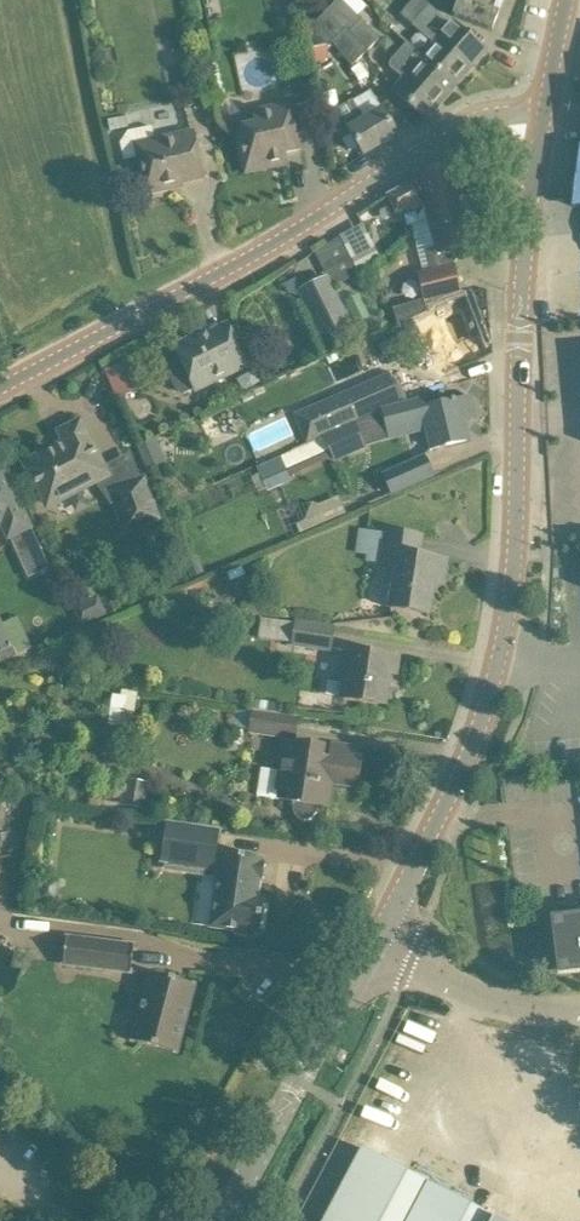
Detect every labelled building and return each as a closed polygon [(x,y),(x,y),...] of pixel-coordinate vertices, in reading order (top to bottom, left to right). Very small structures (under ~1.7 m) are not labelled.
[(369,49),(380,38),(342,0),(338,0),(317,21),(317,19),(307,21),(311,48),(334,44),(351,31),(369,49)] [(453,15),(492,31),(499,12),(494,10),(498,0),(459,0),(453,15)] [(486,51),(467,35),(453,23),(451,24),(430,6),(413,25),(435,44),(423,57),(456,85),(486,51)] [(352,66),(369,49),(351,31),(334,44),(352,66)] [(426,119),(456,85),(423,57),(394,91),(426,119)] [(397,135),(385,114),(383,111),(365,122),(353,102),(339,110),(350,130),(349,130),(364,155),(397,135)] [(303,149),(298,125),(293,104),(254,112),(257,125),(236,130),(245,173),(286,164),(284,153),(303,149)] [(168,186),(202,178),(193,133),(155,141),(152,127),(128,132),(121,143),(124,160),(139,157),(142,170),(147,194),(169,189),(168,186)] [(428,219),(468,209),(457,163),(416,173),(418,180),(387,196),(396,213),(424,206),(428,219)] [(451,251),(477,244),(468,209),(428,219),(428,222),(414,225),(425,270),(417,272),(425,300),(394,308),(398,326),(427,313),(425,305),(462,296),(451,251)] [(359,273),(352,256),(341,237),(315,252),(327,276),(325,277),(335,286),(359,273)] [(352,256),(359,273),(361,279),(380,259),(373,244),(352,256)] [(354,325),(335,286),(325,277),(297,291),(322,341),(330,337),(334,346),(355,336),(351,326),(354,325)] [(486,359),(475,330),(464,300),(401,326),(380,336),(386,352),(409,343),(411,350),(416,349),(423,371),(437,367),(440,375),(454,370),(455,371),(486,359)] [(248,368),(227,326),(226,322),(175,347),(182,363),(172,368),(170,377),(177,391),(185,394),(194,390),(196,394),(248,368)] [(106,373),(118,404),(138,396),(126,365),(106,373)] [(353,390),(365,417),(399,402),(388,375),(353,390)] [(348,396),(318,410),(326,430),(357,416),(348,396)] [(432,449),(444,446),(468,440),(463,421),(476,418),(471,397),(455,401),(455,399),(451,400),(452,402),(425,409),(423,400),(383,410),(388,430),(389,435),(402,431),(404,438),(427,431),(432,449)] [(108,475),(91,444),(80,422),(60,432),(66,443),(25,464),(40,492),(44,489),(52,504),(108,475)] [(356,423),(258,468),(269,492),(292,481),(290,477),(334,457),(336,463),(368,449),(356,423)] [(383,476),(390,494),(433,475),(426,457),(383,476)] [(14,488),(4,467),(0,468),(0,527),(2,526),(8,539),(32,528),(14,488)] [(142,479),(111,492),(127,530),(157,517),(142,479)] [(304,521),(296,525),(300,533),(346,513),(339,496),(318,504),(312,502),(309,508),(308,510),(304,521)] [(421,536),(397,532),(385,531),(385,532),(381,551),(379,566),(394,568),(388,608),(429,614),(434,582),(442,583),(446,561),(418,557),(421,536)] [(241,565),(226,571),(230,582),(245,575),(241,565)] [(14,647),(0,616),(0,653),(14,647)] [(330,649),(330,628),(294,622),(291,643),(330,649)] [(398,658),(374,655),(348,651),(340,699),(385,705),(389,674),(395,675),(398,658)] [(122,690),(117,726),(133,728),(136,702),(140,703),(141,697),(137,696),(138,692),(122,690)] [(252,731),(295,737),(298,720),(255,713),(252,731)] [(363,749),(333,744),(330,760),(322,759),(324,748),(285,742),(278,788),(292,790),(290,802),(329,808),(333,784),(357,788),(363,749)] [(215,853),(219,828),(167,821),(161,863),(220,872),(222,854),(215,853)] [(220,872),(212,926),(236,929),(236,933),(253,936),(254,932),(259,933),(263,900),(255,899),(261,859),(223,854),(222,854),(220,872)] [(562,917),(554,937),(561,940),(562,951),(557,955),(569,973),(579,972),(579,915),(562,917)] [(131,973),(134,946),(67,937),(63,964),(131,973)] [(195,985),(171,979),(150,974),(132,1042),(177,1053),(195,985)] [(488,1214),(384,1159),(363,1148),(324,1220),(485,1220),(488,1214)]
